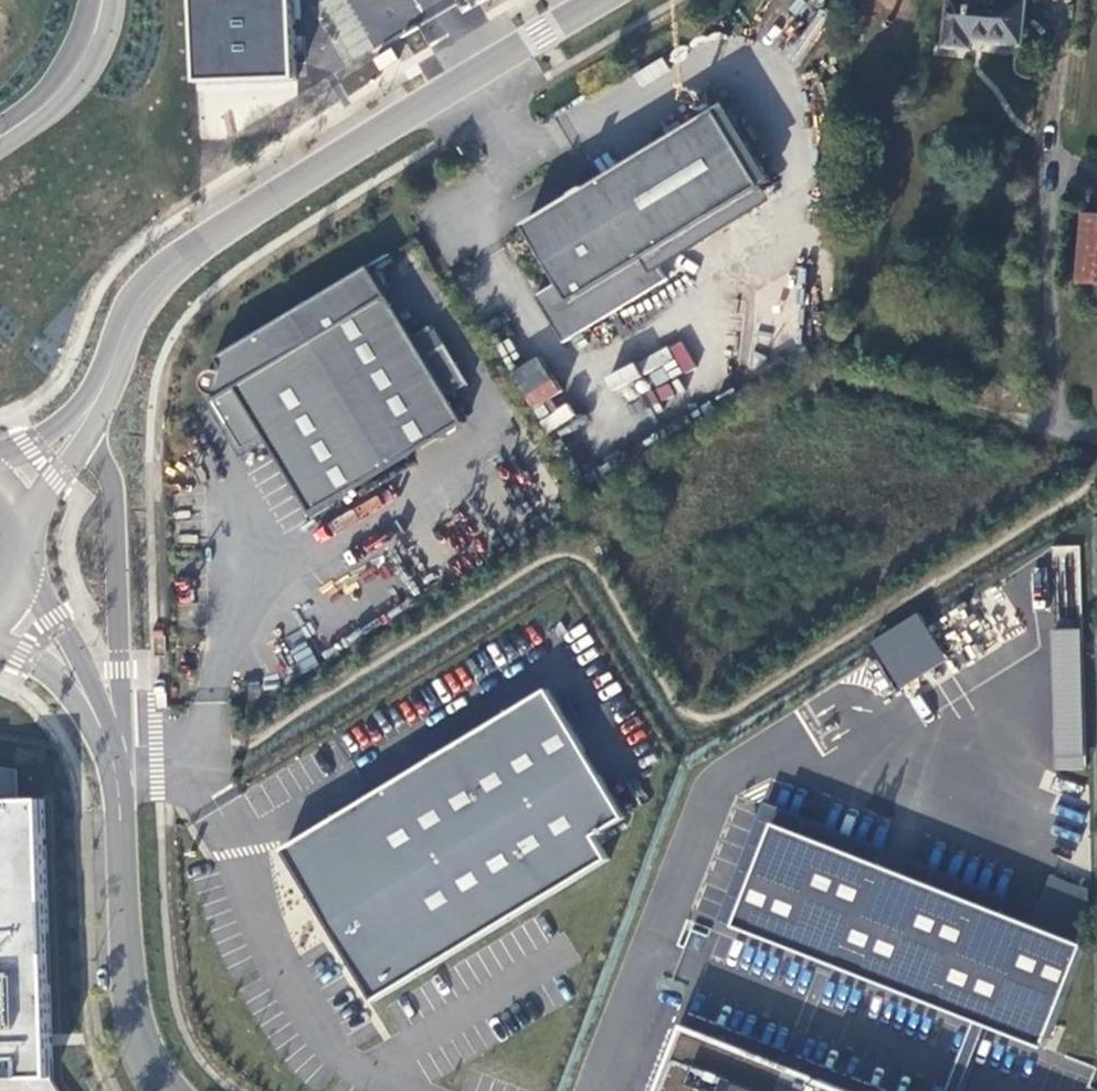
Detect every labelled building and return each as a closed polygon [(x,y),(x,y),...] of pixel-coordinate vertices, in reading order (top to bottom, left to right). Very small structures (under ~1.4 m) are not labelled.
[(198,82),(298,79),(295,0),(195,0),(198,82)] [(946,46),(972,49),(973,40),(1023,45),(1027,0),(951,0),(946,46)] [(765,187),(715,112),(530,223),(560,280),(540,295),(565,338),(669,280),(656,254),(765,187)] [(1078,282),(1096,284),(1096,216),(1084,215),(1078,282)] [(429,358),(371,265),(220,358),(226,366),(224,370),(220,369),(216,370),(212,371),(209,373),(207,378),(206,384),(208,387),(210,390),(213,393),(218,394),(216,403),(243,447),(266,434),(312,514),(468,421),(451,396),(472,382),(448,344),(429,358)] [(642,359),(655,385),(694,366),(681,339),(642,359)] [(565,397),(560,400),(539,356),(511,370),(542,433),(575,417),(565,397)] [(920,612),(877,638),(905,682),(947,656),(920,612)] [(1094,766),(1089,633),(1061,634),(1065,767),(1094,766)] [(549,689),(284,851),(374,1000),(610,859),(596,836),(625,817),(549,689)] [(52,1076),(46,794),(18,795),(0,796),(0,1077),(52,1076)] [(778,823),(738,926),(1048,1049),(1088,946),(778,823)] [(660,1090),(854,1090),(686,1025),(660,1090)]
